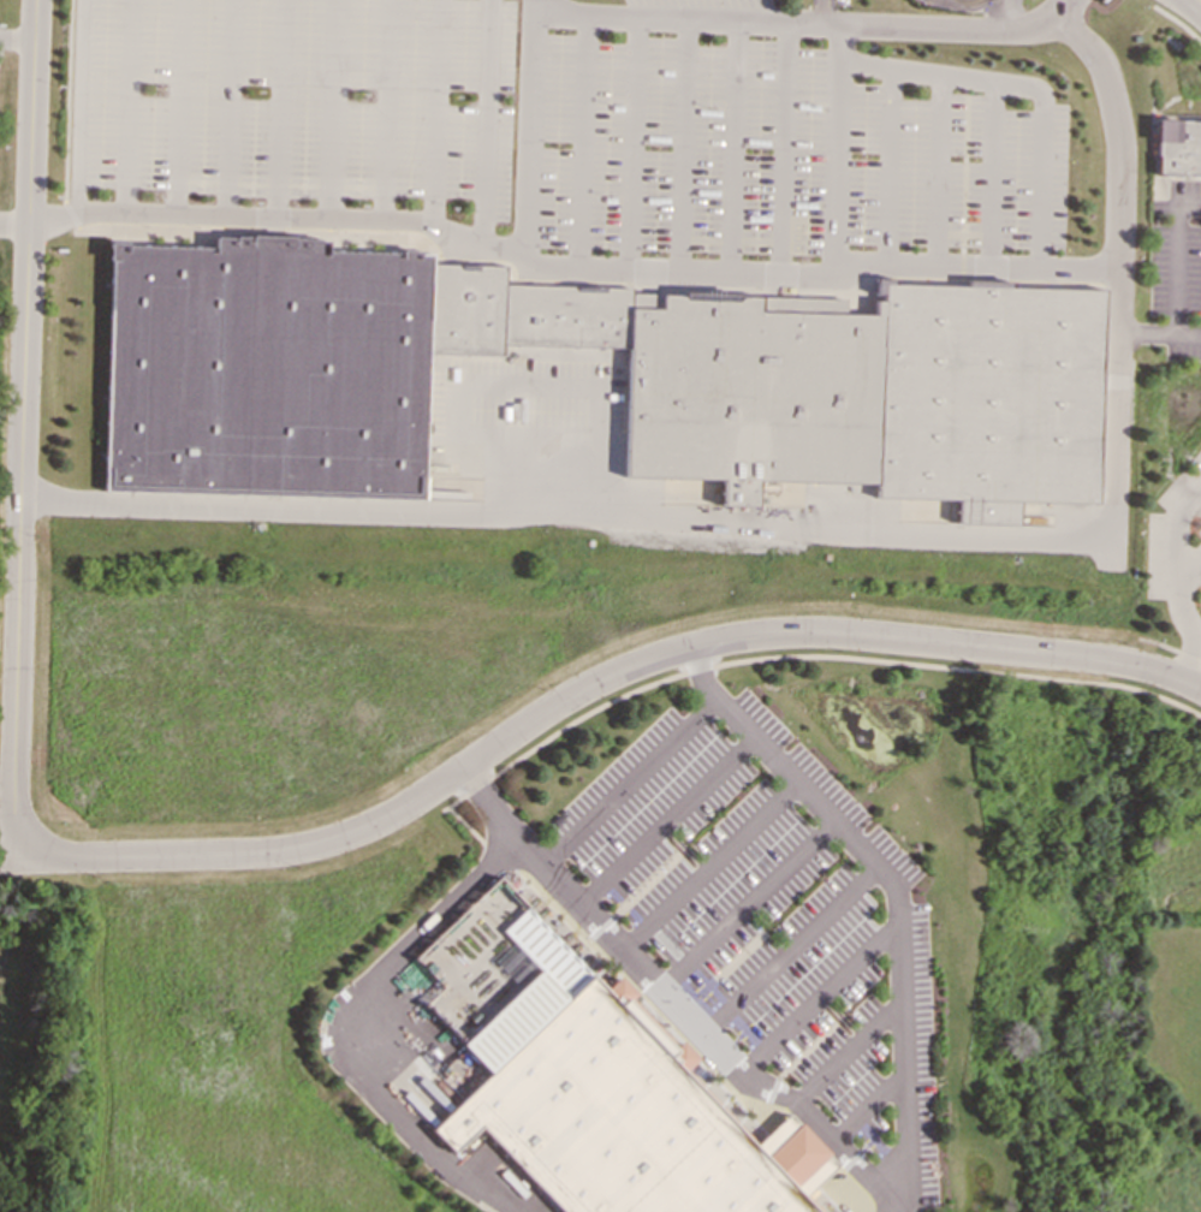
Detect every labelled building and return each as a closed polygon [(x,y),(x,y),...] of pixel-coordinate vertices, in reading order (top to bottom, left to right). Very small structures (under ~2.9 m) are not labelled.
[(1157,174),(1200,175),(1200,120),(1158,119),(1157,174)] [(109,489),(422,500),(428,352),(430,263),(430,257),(328,254),(329,239),(222,236),(222,250),(118,246),(109,489)] [(430,263),(505,266),(505,284),(503,344),(503,355),(428,352),(430,263)] [(629,347),(503,344),(505,284),(631,287),(631,293),(629,347)] [(884,286),(882,301),(875,482),(875,493),(1095,503),(1101,291),(884,286)] [(882,301),(875,482),(628,476),(629,347),(631,293),(882,301)] [(433,1129),(454,1152),(477,1128),(560,1211),(813,1211),(590,975),(433,1129)]
